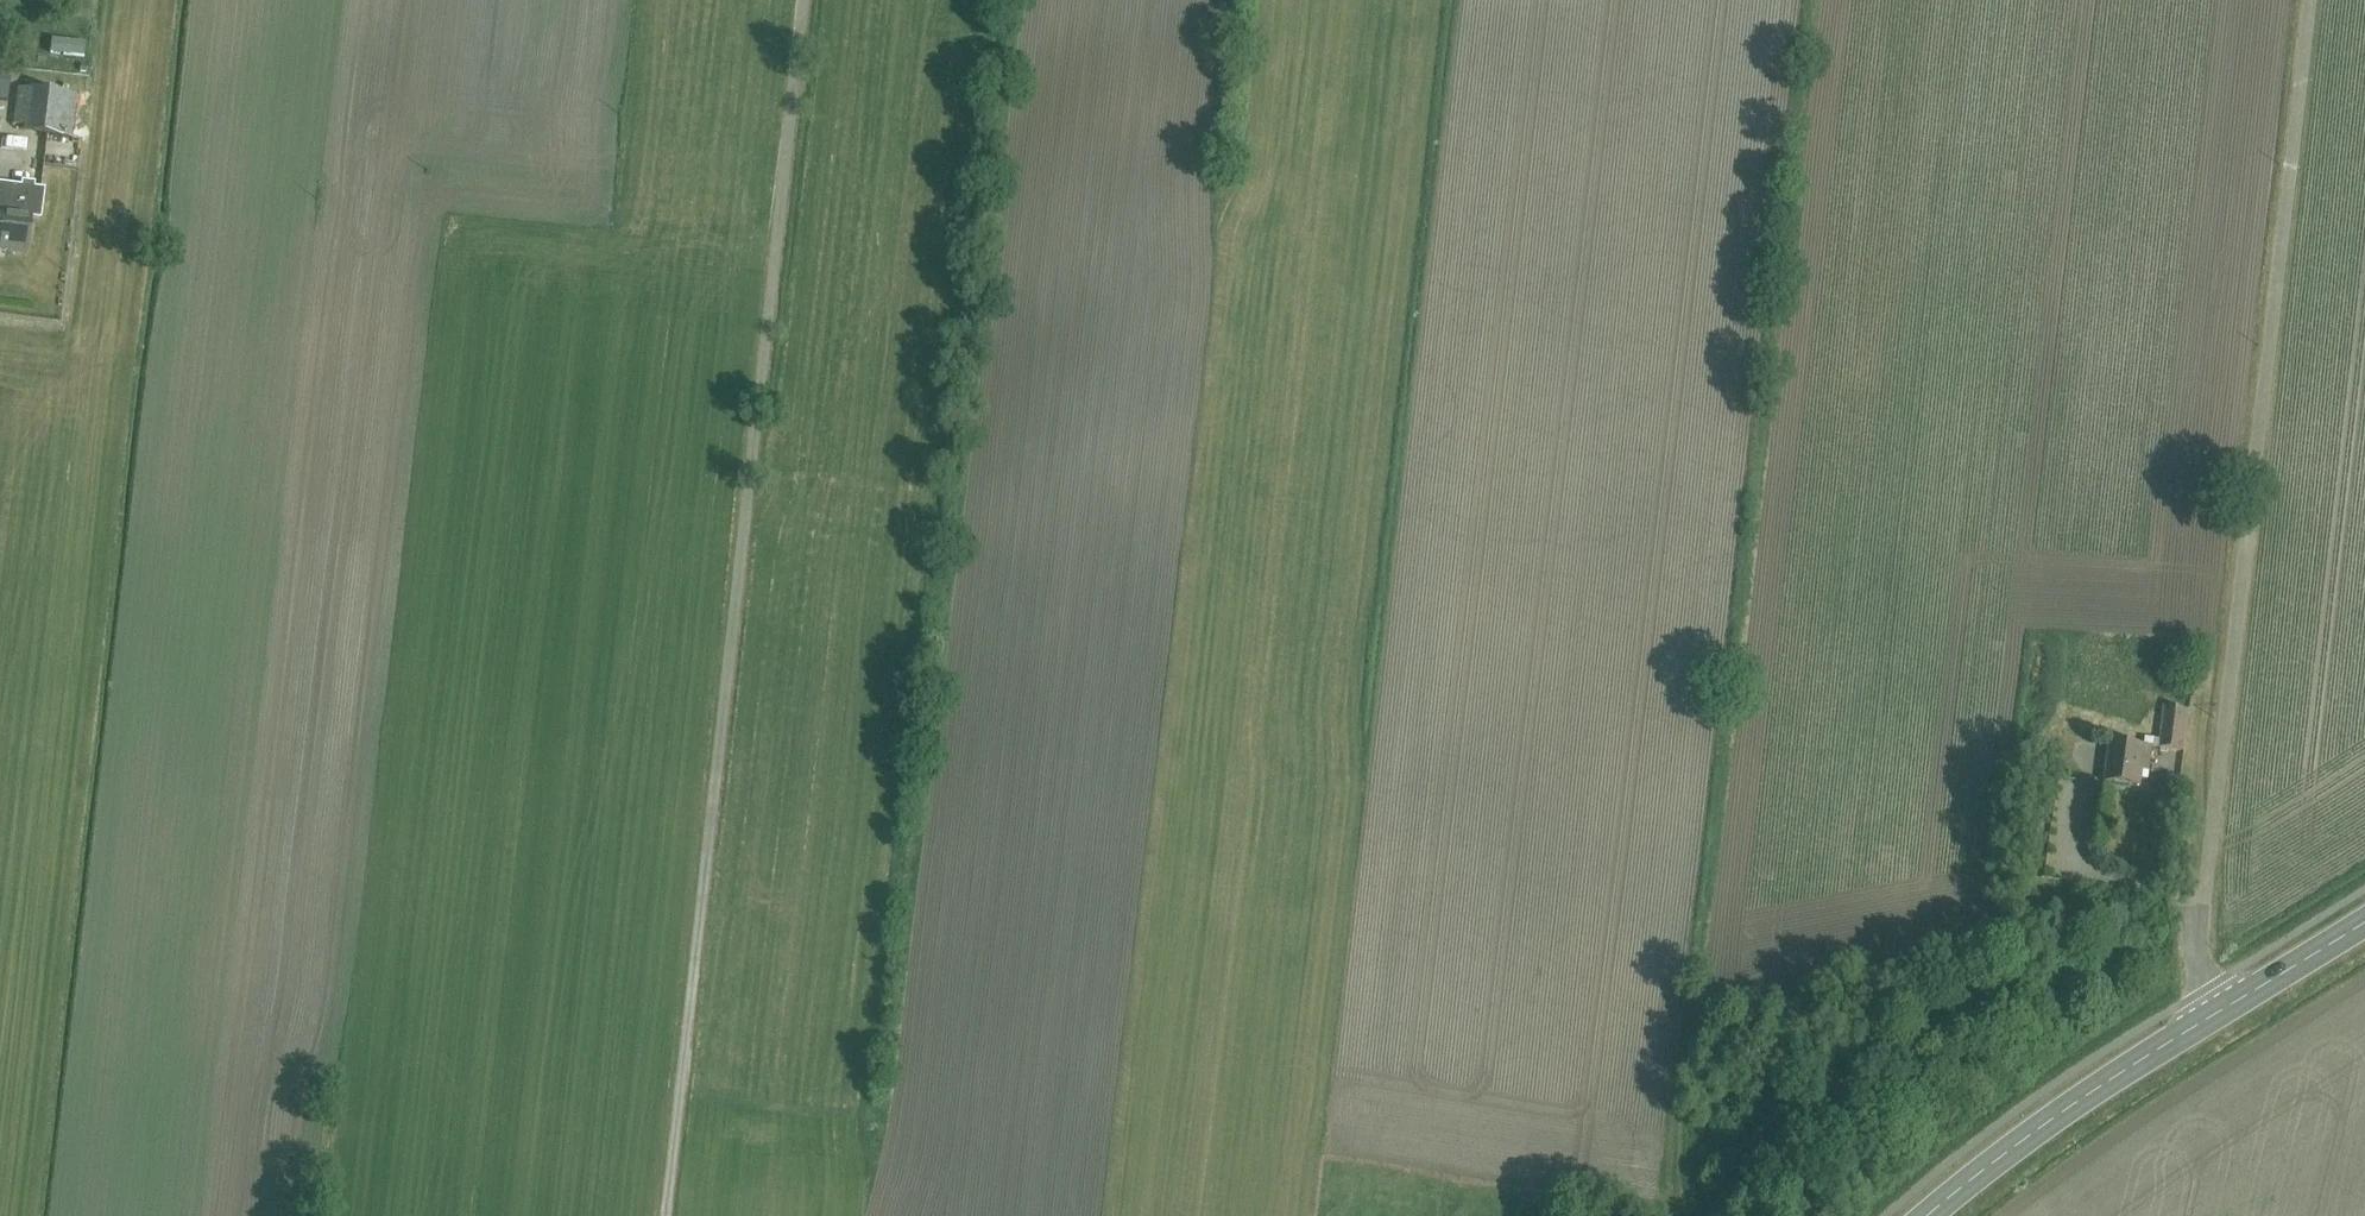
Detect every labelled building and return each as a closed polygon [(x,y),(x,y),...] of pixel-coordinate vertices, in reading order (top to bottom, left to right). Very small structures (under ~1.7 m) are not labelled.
[(8,104),(12,82),(0,80),(0,102),(8,104)] [(17,90),(14,128),(61,132),(64,93),(17,90)] [(34,255),(40,192),(0,188),(0,252),(34,255)] [(2157,732),(2109,732),(2109,779),(2167,779),(2167,740),(2189,740),(2189,701),(2157,701),(2157,732)]
